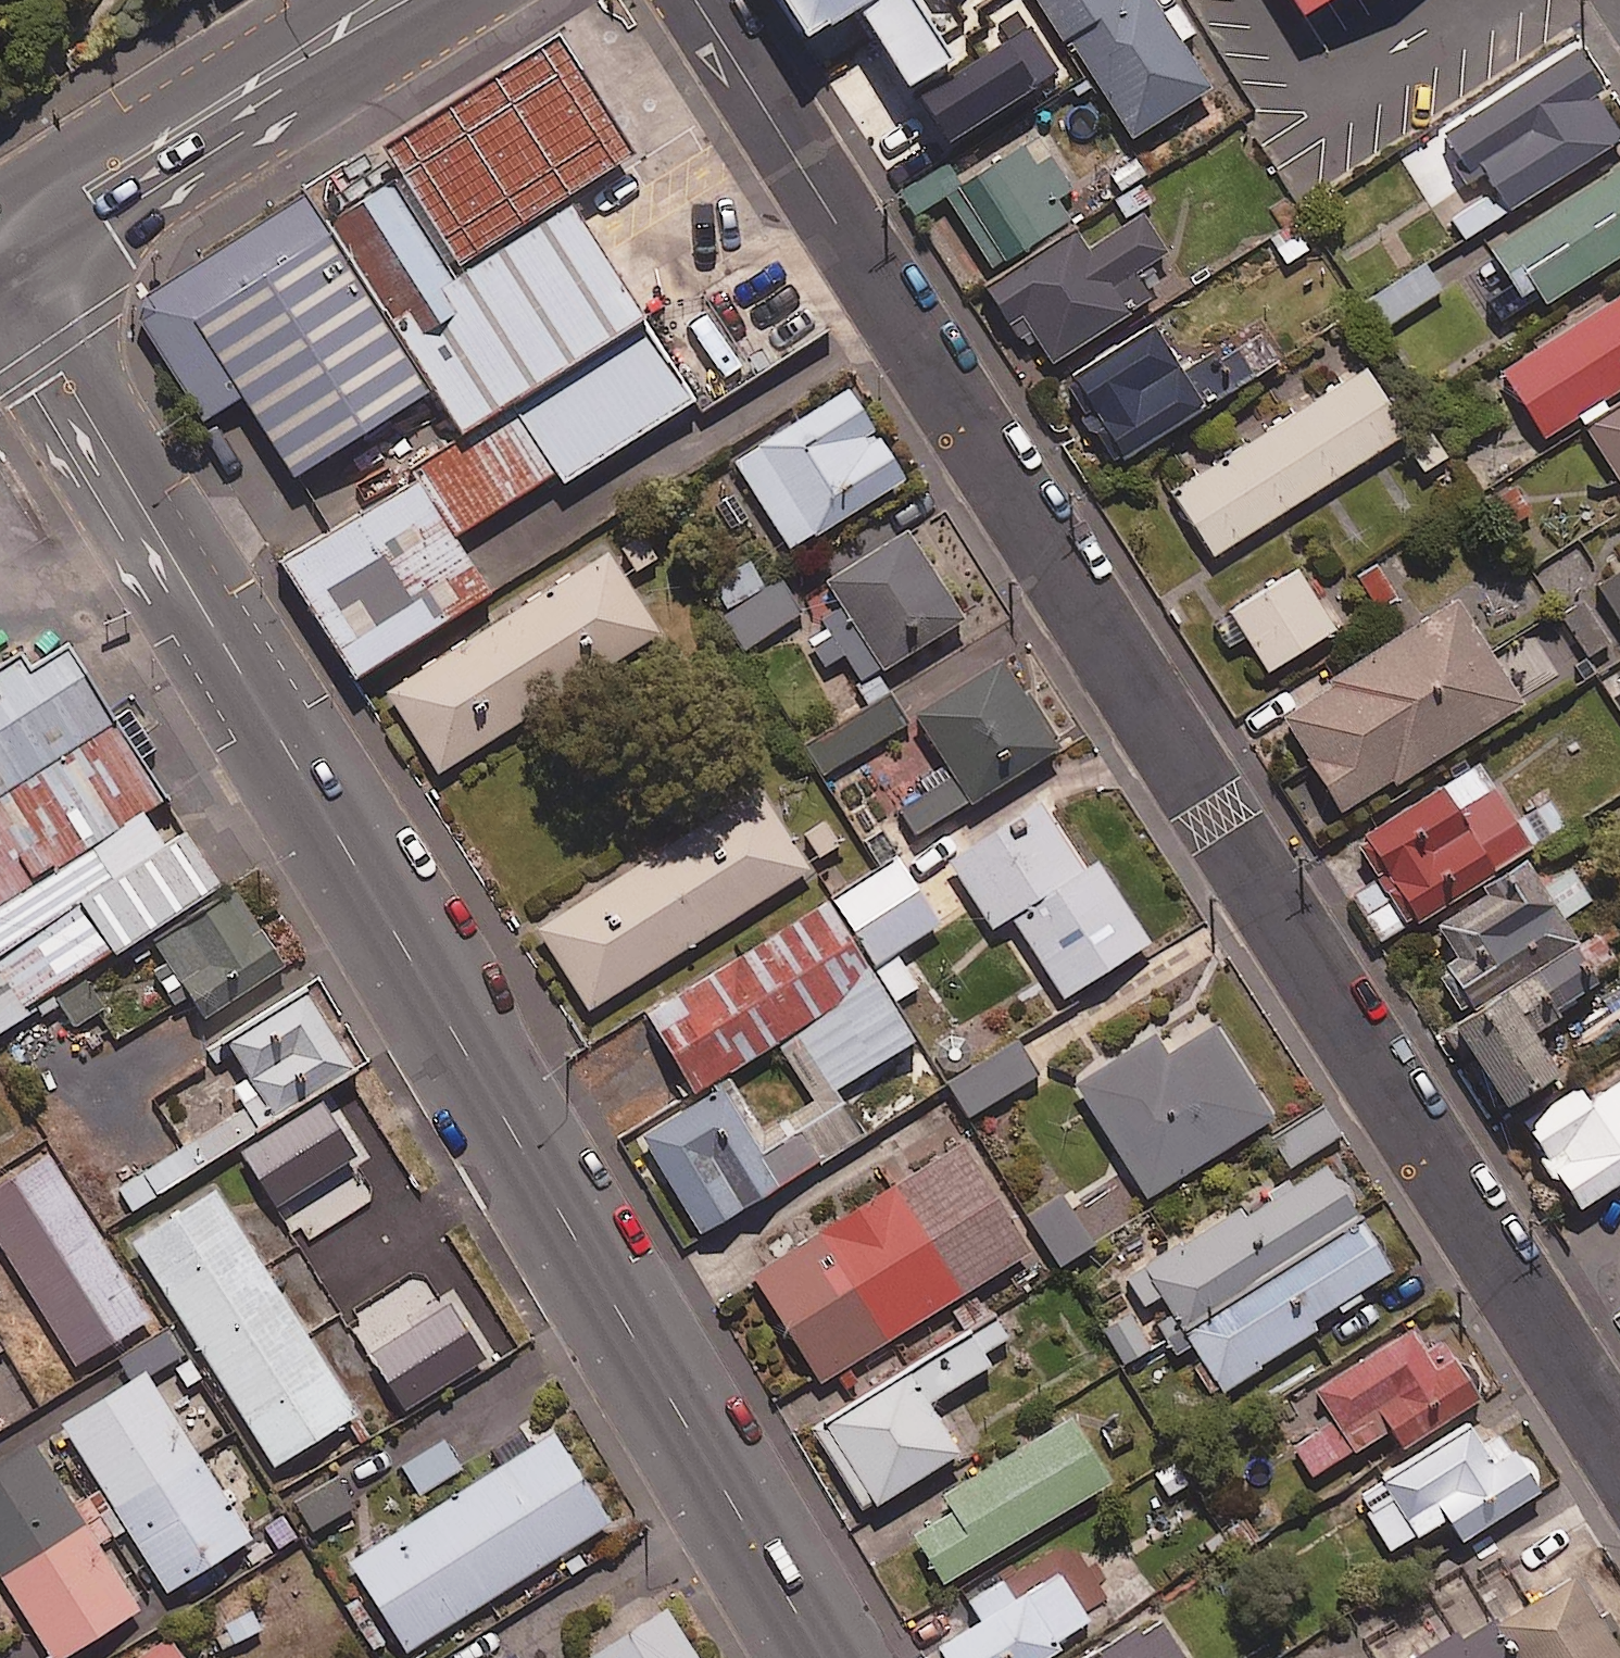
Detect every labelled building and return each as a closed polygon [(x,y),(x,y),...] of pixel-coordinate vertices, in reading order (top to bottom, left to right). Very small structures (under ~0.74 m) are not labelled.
[(809,43),(861,9),(876,0),(782,0),(809,43)] [(910,0),(876,0),(861,9),(914,96),(954,72),(910,0)] [(1128,142),(1212,91),(1185,46),(1198,38),(1178,6),(1163,15),(1154,0),(1041,0),(1128,142)] [(1312,18),(1341,0),(1300,0),(1312,18)] [(397,184),(452,271),(636,156),(562,40),(379,155),(397,184)] [(1576,48),(1441,135),(1469,180),(1484,171),(1509,211),(1619,141),(1619,135),(1594,94),(1602,89),(1576,48)] [(1074,189),(1039,136),(947,197),(995,271),(1068,223),(1054,202),(1074,189)] [(1546,305),(1619,258),(1619,169),(1491,251),(1524,304),(1539,294),(1546,305)] [(393,179),(325,222),(463,439),(415,469),(459,539),(559,475),(567,487),(701,403),(577,208),(459,282),(393,179)] [(433,396),(305,196),(148,297),(142,322),(207,423),(247,398),(299,481),(433,396)] [(1168,255),(1143,215),(1086,250),(1077,236),(992,288),(1042,369),(1150,302),(1134,276),(1168,255)] [(1321,243),(1305,217),(1270,237),(1285,263),(1321,243)] [(1524,304),(1491,251),(1463,269),(1497,321),(1524,304)] [(1441,292),(1424,265),(1371,297),(1388,325),(1441,292)] [(1619,393),(1619,297),(1503,373),(1546,438),(1578,417),(1586,429),(1611,413),(1605,403),(1619,393)] [(1284,360),(1267,333),(1222,361),(1216,352),(1183,373),(1154,326),(1060,386),(1111,468),(1284,360)] [(1406,435),(1364,370),(1170,493),(1212,558),(1406,435)] [(904,481),(848,391),(734,462),(790,552),(904,481)] [(1611,413),(1586,429),(1619,482),(1619,407),(1611,413)] [(1436,428),(1406,448),(1426,479),(1456,459),(1436,428)] [(494,597),(422,481),(287,565),(359,681),(494,597)] [(1535,512),(1511,483),(1484,506),(1508,535),(1535,512)] [(845,657),(862,682),(881,669),(888,678),(969,622),(907,531),(828,585),(840,603),(817,619),(829,637),(813,648),(827,669),(845,657)] [(659,635),(609,554),(386,693),(436,774),(659,635)] [(765,587),(748,561),(713,583),(752,645),(802,613),(779,578),(765,587)] [(1399,596),(1375,564),(1346,585),(1370,617),(1399,596)] [(1213,623),(1230,651),(1247,641),(1267,674),(1336,633),(1299,572),(1213,623)] [(1602,587),(1619,616),(1619,575),(1602,587)] [(1540,623),(1561,658),(1579,648),(1589,664),(1616,648),(1585,596),(1540,623)] [(1282,712),(1344,812),(1391,782),(1395,787),(1524,706),(1459,601),(1282,712)] [(73,648),(33,675),(24,661),(0,676),(0,1034),(226,888),(73,648)] [(1061,751),(1008,660),(916,713),(929,735),(869,770),(910,839),(1061,751)] [(908,723),(890,694),(808,747),(827,775),(908,723)] [(1513,818),(1479,765),(1357,842),(1383,882),(1358,897),(1386,941),(1568,825),(1549,795),(1513,818)] [(810,872),(758,790),(538,930),(589,1012),(810,872)] [(1085,872),(1039,803),(950,862),(994,929),(1011,918),(1066,1000),(1150,944),(1097,864),(1085,872)] [(899,955),(946,925),(905,859),(828,907),(891,1007),(920,989),(899,955)] [(1435,929),(1453,953),(1455,956),(1432,972),(1463,1016),(1574,946),(1560,919),(1590,903),(1572,869),(1542,885),(1532,866),(1435,929)] [(286,967),(234,885),(223,892),(153,937),(168,960),(153,970),(181,1014),(196,1004),(206,1018),(286,967)] [(828,907),(826,903),(645,1016),(695,1096),(781,1043),(818,1102),(913,1042),(891,1007),(828,907)] [(1598,986),(1575,951),(1447,1033),(1501,1117),(1561,1079),(1530,1030),(1598,986)] [(88,979),(55,1000),(75,1030),(107,1008),(88,979)] [(358,1073),(304,987),(208,1046),(262,1133),(358,1073)] [(1175,1046),(1164,1028),(1159,1031),(1075,1084),(1147,1198),(1274,1119),(1213,1022),(1175,1046)] [(1039,1075),(1017,1041),(948,1085),(970,1119),(1039,1075)] [(863,1138),(836,1094),(764,1138),(729,1080),(631,1139),(693,1241),(863,1138)] [(1588,1103),(1579,1089),(1523,1126),(1579,1212),(1619,1185),(1619,1082),(1588,1103)] [(1030,1255),(963,1146),(753,1275),(820,1384),(1030,1255)] [(46,1156),(0,1186),(0,1247),(76,1367),(150,1319),(46,1156)] [(1148,1263),(1125,1278),(1146,1310),(1162,1299),(1171,1313),(1155,1324),(1173,1350),(1362,1225),(1324,1168),(1302,1183),(1296,1173),(1267,1192),(1273,1201),(1246,1219),(1236,1205),(1148,1263)] [(362,1417),(219,1191),(133,1244),(276,1471),(362,1417)] [(1095,1247),(1063,1195),(1027,1217),(1059,1269),(1095,1247)] [(1362,1225),(1173,1350),(1177,1357),(1194,1347),(1224,1393),(1320,1329),(1315,1322),(1337,1308),(1342,1315),(1365,1299),(1361,1292),(1393,1271),(1362,1225)] [(1150,1350),(1133,1318),(1103,1334),(1120,1366),(1150,1350)] [(1424,1353),(1412,1334),(1308,1396),(1327,1428),(1292,1448),(1311,1479),(1387,1434),(1396,1451),(1479,1401),(1444,1342),(1424,1353)] [(991,1367),(972,1337),(818,1435),(867,1514),(959,1456),(928,1406),(991,1367)] [(167,1594),(251,1542),(198,1457),(236,1434),(184,1352),(63,1428),(167,1594)] [(1111,1486),(1073,1421),(948,1496),(953,1505),(912,1529),(944,1584),(1111,1486)] [(1482,1447),(1470,1428),(1356,1499),(1391,1554),(1447,1519),(1461,1543),(1541,1494),(1504,1434),(1482,1447)] [(610,1524),(553,1435),(349,1565),(405,1654),(610,1524)] [(461,1471),(445,1442),(403,1466),(419,1495),(461,1471)] [(73,1506),(33,1444),(0,1465),(0,1574),(53,1657),(66,1657),(140,1612),(100,1549),(73,1506)] [(340,1473),(290,1504),(312,1539),(362,1509),(340,1473)] [(98,1490),(73,1506),(100,1549),(125,1533),(98,1490)] [(1059,1575),(1014,1602),(1001,1580),(967,1601),(981,1622),(936,1650),(941,1657),(1051,1657),(1059,1653),(1055,1645),(1089,1624),(1059,1575)] [(1514,1657),(1619,1657),(1619,1653),(1574,1579),(1495,1628),(1514,1657)] [(666,1610),(591,1657),(696,1657),(666,1610)] [(1153,1612),(1084,1657),(1184,1657),(1153,1612)] [(1495,1628),(1489,1619),(1425,1657),(1514,1657),(1495,1628)] [(168,1639),(138,1657),(181,1657),(168,1639)]
